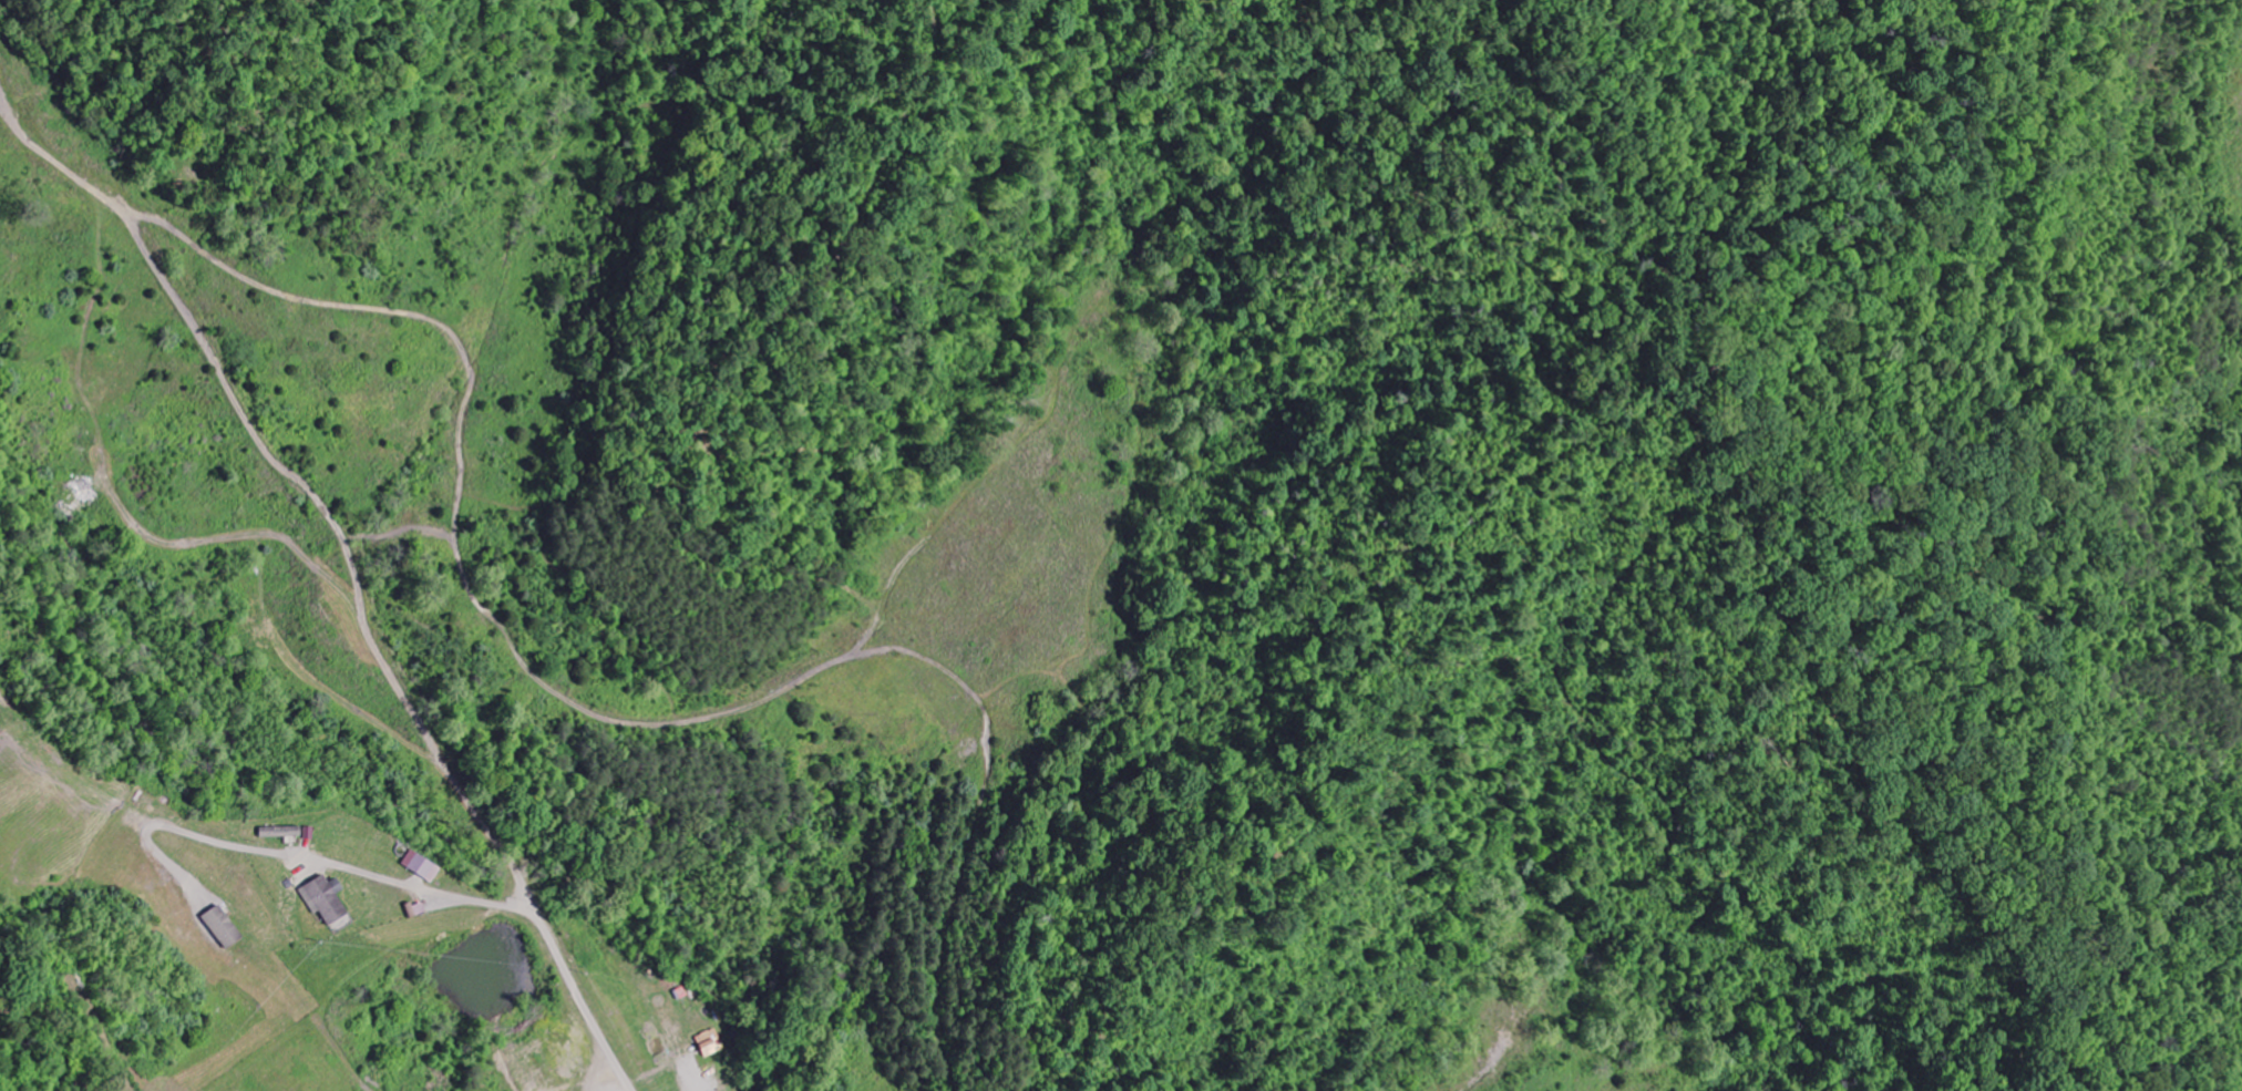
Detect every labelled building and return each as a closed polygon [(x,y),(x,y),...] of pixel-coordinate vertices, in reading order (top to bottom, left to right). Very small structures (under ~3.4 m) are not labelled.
[(300,836),(300,826),(260,827),(261,837),(300,836)] [(441,868),(411,849),(401,863),(432,883),(441,868)] [(337,894),(344,890),(337,877),(329,882),(325,875),(301,889),(315,913),(320,911),(329,926),(349,915),(337,894)] [(697,1034),(704,1055),(725,1049),(718,1028),(697,1034)]
